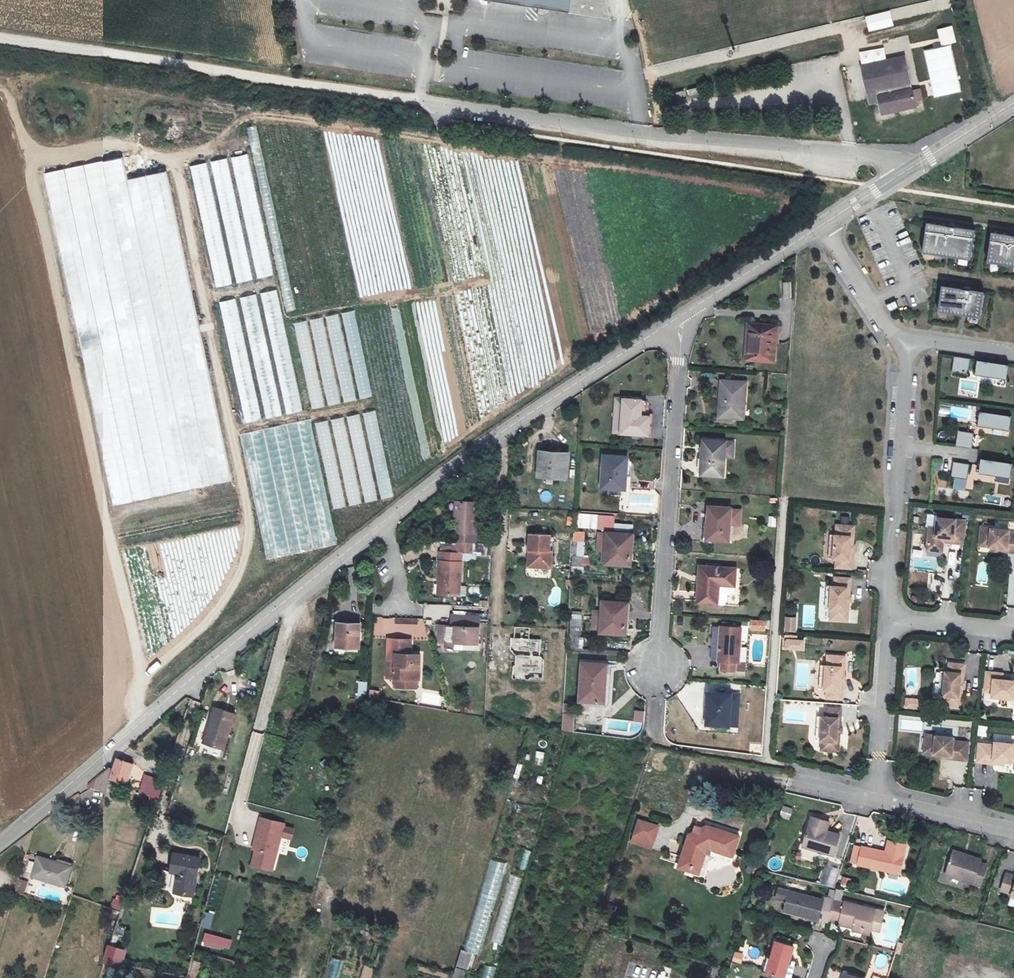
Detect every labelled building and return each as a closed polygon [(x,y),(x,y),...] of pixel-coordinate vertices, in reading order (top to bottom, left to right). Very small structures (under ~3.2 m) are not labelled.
[(611,17),(608,0),(497,0),(611,17)] [(906,58),(874,65),(878,81),(868,84),(870,95),(880,93),(885,116),(917,109),(906,58)] [(863,68),(868,84),(878,81),(874,65),(863,68)] [(699,84),(690,86),(692,92),(701,90),(699,84)] [(686,87),(678,89),(680,96),(687,94),(686,87)] [(246,128),(254,153),(262,151),(254,125),(246,128)] [(254,279),(272,275),(247,154),(231,157),(253,263),(251,263),(254,279)] [(227,158),(211,161),(236,283),(251,280),(227,158)] [(124,159),(46,173),(74,326),(81,305),(86,331),(78,328),(80,339),(88,331),(94,336),(97,326),(88,323),(100,321),(100,322),(109,321),(107,305),(115,303),(116,308),(121,309),(123,323),(126,320),(132,303),(148,318),(153,304),(170,301),(165,306),(168,318),(185,270),(168,170),(128,177),(124,159)] [(206,162),(190,166),(216,288),(232,284),(206,162)] [(964,265),(968,234),(921,228),(916,257),(964,265)] [(985,237),(981,267),(1013,271),(1013,241),(985,237)] [(293,310),(290,278),(282,279),(285,311),(293,310)] [(791,299),(791,282),(782,282),(782,299),(791,299)] [(262,419),(300,411),(278,289),(258,293),(241,297),(263,414),(261,415),(262,419)] [(977,297),(935,291),(932,317),(973,322),(977,297)] [(259,420),(237,298),(221,301),(243,423),(259,420)] [(751,329),(751,337),(763,337),(764,330),(751,329)] [(778,330),(764,330),(763,337),(751,337),(748,362),(775,364),(778,330)] [(966,363),(950,360),(947,376),(963,378),(966,363)] [(89,383),(113,504),(232,480),(212,382),(208,382),(206,371),(201,378),(192,380),(181,374),(179,364),(168,382),(166,381),(163,367),(158,374),(149,376),(155,380),(160,404),(141,376),(137,379),(145,384),(139,387),(132,383),(136,402),(123,405),(128,397),(113,374),(105,376),(108,386),(96,394),(99,389),(89,383)] [(1004,369),(973,364),(970,377),(1002,382),(1004,369)] [(745,388),(721,386),(720,408),(724,409),(722,422),(742,423),(745,388)] [(623,403),(614,403),(612,432),(621,432),(623,403)] [(643,404),(623,403),(621,432),(648,434),(650,414),(642,414),(643,404)] [(948,418),(970,420),(972,406),(950,404),(948,418)] [(1006,419),(975,414),(973,428),(1004,432),(1006,419)] [(970,436),(954,434),(951,449),(967,451),(970,436)] [(723,446),(702,444),(701,464),(700,478),(720,479),(722,460),(723,446)] [(732,446),(723,446),(722,460),(731,461),(732,446)] [(567,457),(540,455),(538,481),(566,483),(567,457)] [(631,462),(605,461),(603,493),(623,493),(629,494),(631,462)] [(1007,466),(976,461),(974,474),(1005,479),(1007,466)] [(965,467),(949,464),(946,480),(950,480),(963,482),(965,467)] [(963,482),(950,480),(948,490),(961,492),(963,482)] [(474,547),(478,506),(456,505),(453,546),(474,547)] [(613,530),(615,516),(579,511),(577,526),(613,530)] [(733,514),(708,512),(706,542),(730,543),(733,514)] [(934,529),(927,529),(925,546),(940,548),(941,543),(941,538),(950,539),(950,544),(960,545),(962,522),(935,519),(934,529)] [(850,548),(852,528),(837,527),(836,537),(834,537),(833,537),(831,561),(834,561),(833,570),(849,570),(850,552),(848,552),(848,548),(850,548)] [(585,540),(585,531),(573,531),(573,540),(585,540)] [(1013,555),(1013,537),(1007,537),(1007,533),(979,531),(978,543),(988,544),(987,549),(995,550),(1005,551),(1004,554),(1013,555)] [(532,554),(532,571),(551,572),(552,554),(550,554),(551,538),(530,537),(529,554),(532,554)] [(629,541),(609,540),(607,571),(631,572),(632,559),(628,559),(629,541)] [(474,548),(474,547),(453,546),(453,557),(437,556),(435,583),(439,584),(438,599),(458,601),(460,557),(474,559),(474,548)] [(581,546),(573,546),(572,559),(579,560),(581,546)] [(737,572),(700,569),(698,606),(717,607),(718,597),(735,599),(737,572)] [(560,572),(559,583),(569,584),(570,573),(560,572)] [(847,599),(848,580),(833,579),(832,588),(830,588),(828,611),(829,612),(832,612),(831,622),(846,623),(847,603),(844,603),(845,599),(847,599)] [(944,585),(941,596),(951,598),(953,588),(944,585)] [(625,608),(605,607),(604,633),(627,634),(628,622),(624,622),(625,608)] [(785,616),(784,632),(796,632),(797,617),(785,616)] [(425,637),(425,618),(391,618),(391,631),(417,631),(417,637),(425,637)] [(448,632),(436,632),(436,642),(449,643),(449,650),(475,650),(476,624),(448,622),(448,632)] [(765,626),(751,625),(750,632),(764,633),(765,626)] [(511,677),(543,679),(544,656),(539,655),(540,638),(529,638),(530,627),(514,626),(511,677)] [(355,631),(330,629),(329,652),(353,654),(355,631)] [(584,631),(574,630),(573,643),(583,644),(584,631)] [(740,638),(708,637),(707,662),(717,662),(717,673),(736,674),(740,638)] [(783,650),(805,651),(805,637),(783,637),(783,650)] [(384,679),(391,680),(413,682),(416,683),(418,658),(409,658),(410,643),(385,640),(384,679)] [(826,692),(825,700),(841,701),(842,683),(839,683),(840,679),(842,679),(844,659),(829,658),(828,668),(825,668),(823,692),(826,692)] [(964,686),(966,667),(950,666),(949,674),(947,674),(944,698),(945,697),(948,698),(947,708),(961,710),(963,690),(961,689),(961,685),(964,686)] [(604,669),(581,667),(578,703),(604,706),(606,688),(604,688),(604,669)] [(988,674),(986,693),(993,694),(993,699),(1013,701),(1013,683),(1010,682),(1003,682),(1004,679),(1004,676),(988,674)] [(413,692),(413,682),(391,680),(390,690),(413,692)] [(362,699),(362,688),(351,688),(352,697),(362,699)] [(730,696),(710,695),(708,728),(728,730),(730,696)] [(921,709),(921,698),(904,697),(904,708),(921,709)] [(215,706),(207,730),(211,731),(207,743),(224,748),(235,712),(215,706)] [(634,710),(633,721),(644,722),(644,710),(634,710)] [(839,730),(840,711),(825,710),(824,719),(821,718),(820,742),(824,742),(823,752),(837,753),(838,734),(836,734),(836,729),(839,730)] [(574,732),(574,713),(562,713),(561,731),(574,732)] [(955,741),(927,737),(925,750),(935,751),(935,756),(942,757),(952,758),(952,762),(968,764),(970,745),(954,744),(955,741)] [(980,747),(978,765),(994,766),(995,763),(1004,764),(1012,765),(1013,759),(1013,747),(996,745),(996,748),(980,747)] [(129,762),(115,758),(112,768),(109,778),(122,783),(129,762)] [(108,767),(87,783),(105,789),(109,778),(112,768),(108,767)] [(138,792),(158,800),(165,781),(145,773),(138,792)] [(255,849),(251,864),(271,869),(283,823),(259,816),(256,830),(259,831),(255,849)] [(807,823),(805,832),(824,837),(826,828),(807,823)] [(655,831),(637,826),(630,847),(649,853),(655,831)] [(704,830),(703,835),(693,831),(690,841),(686,840),(675,873),(689,876),(691,870),(698,872),(703,858),(707,859),(709,855),(730,861),(737,841),(704,830)] [(824,837),(805,832),(800,852),(830,860),(836,839),(824,837)] [(884,854),(862,849),(858,868),(898,876),(904,848),(887,844),(884,854)] [(952,851),(951,856),(972,860),(973,855),(952,851)] [(201,858),(174,852),(170,871),(178,873),(174,892),(193,896),(201,858)] [(70,863),(38,853),(31,877),(63,887),(70,863)] [(729,866),(730,861),(709,855),(707,859),(729,866)] [(980,862),(972,860),(951,856),(947,876),(977,881),(980,862)] [(703,858),(698,872),(691,870),(689,876),(701,880),(707,859),(703,858)] [(509,886),(515,889),(521,881),(515,877),(509,886)] [(1002,878),(999,894),(1010,896),(1009,900),(1013,901),(1013,881),(1012,889),(1009,889),(1011,880),(1002,878)] [(15,892),(24,894),(27,881),(18,879),(15,892)] [(827,922),(832,901),(821,898),(821,901),(787,893),(782,913),(816,922),(816,920),(827,923),(827,922)] [(112,898),(110,908),(122,910),(123,900),(112,898)] [(874,912),(832,901),(827,922),(851,927),(869,932),(874,912)] [(212,928),(214,912),(204,911),(202,927),(212,928)] [(869,932),(851,927),(850,932),(868,937),(869,932)] [(205,932),(202,944),(229,951),(232,939),(205,932)] [(760,974),(770,977),(775,977),(785,977),(789,967),(789,966),(785,965),(790,948),(773,943),(768,960),(765,959),(760,974)] [(124,951),(110,945),(105,961),(120,964),(124,951)] [(472,953),(462,950),(457,965),(468,969),(472,953)] [(742,963),(743,952),(733,952),(732,962),(742,963)] [(324,977),(337,977),(343,961),(331,957),(324,977)] [(627,962),(622,960),(617,977),(622,977),(627,962)] [(627,961),(627,962),(622,977),(649,977),(651,970),(652,969),(627,961)] [(485,977),(492,977),(494,966),(484,964),(482,977),(485,977)] [(453,977),(464,977),(467,970),(457,967),(453,977)] [(789,967),(785,977),(790,977),(793,968),(789,967)] [(651,970),(649,977),(660,977),(662,973),(651,970)]
